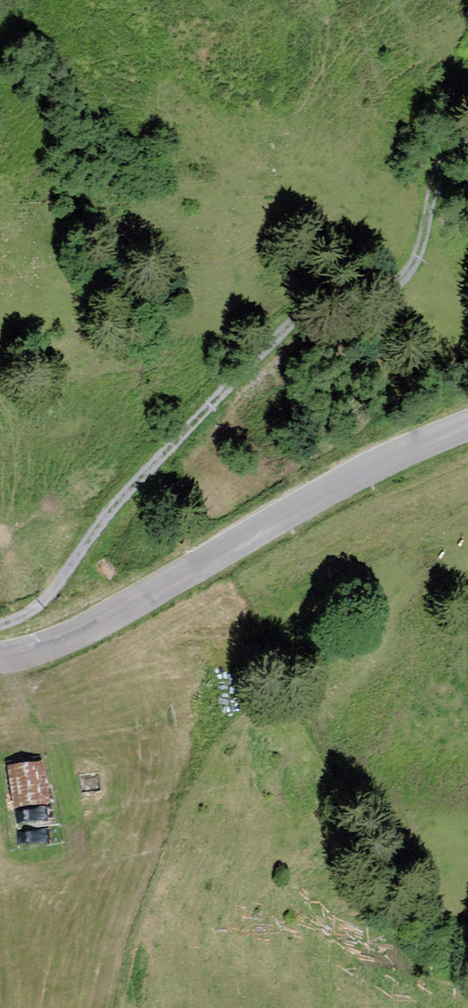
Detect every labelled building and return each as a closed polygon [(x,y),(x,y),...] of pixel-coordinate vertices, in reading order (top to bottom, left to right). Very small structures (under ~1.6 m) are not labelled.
[(12,766),(17,802),(47,798),(43,762),(12,766)]
